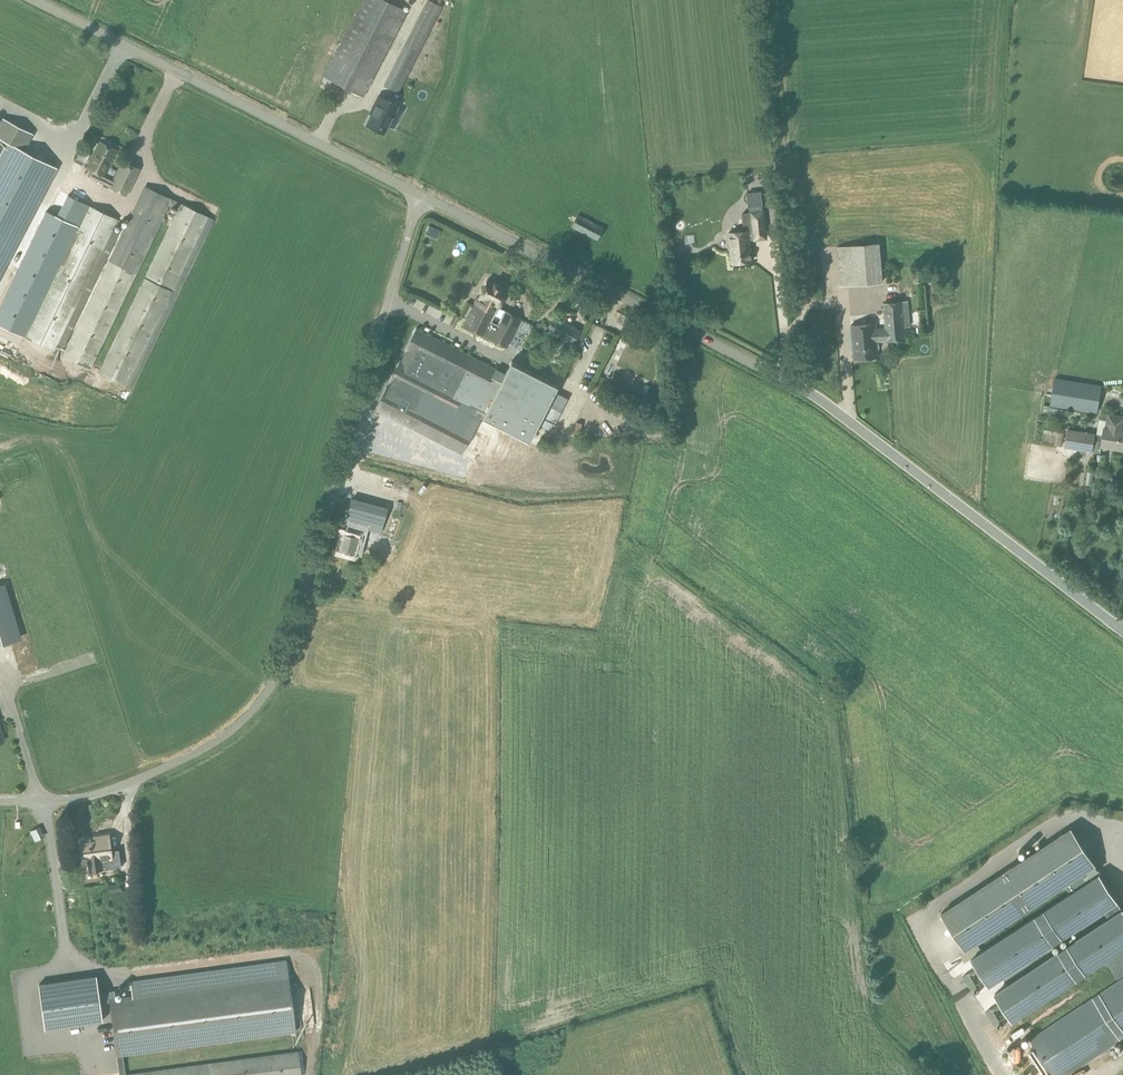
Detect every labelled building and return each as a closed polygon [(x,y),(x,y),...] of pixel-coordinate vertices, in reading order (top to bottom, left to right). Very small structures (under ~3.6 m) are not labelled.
[(406,10),(386,0),(363,0),(324,75),(363,95),(406,10)] [(441,6),(429,0),(428,0),(385,84),(399,90),(441,6)] [(1046,20),(1053,11),(1045,5),(1039,14),(1046,20)] [(383,133),(397,106),(379,96),(370,112),(372,113),(366,124),(383,133)] [(52,167),(21,151),(30,133),(3,120),(0,126),(0,138),(9,143),(0,161),(0,265),(52,167)] [(104,175),(116,150),(99,141),(87,167),(104,175)] [(127,195),(140,169),(123,161),(110,187),(127,195)] [(762,199),(748,201),(749,212),(762,210),(762,199)] [(88,204),(76,229),(24,334),(55,351),(117,220),(88,204)] [(756,212),(750,212),(754,240),(759,239),(756,212)] [(76,229),(48,214),(0,309),(0,320),(24,334),(76,229)] [(596,241),(603,229),(577,214),(571,226),(596,241)] [(184,249),(196,253),(206,224),(194,220),(184,249)] [(750,231),(729,233),(732,263),(753,261),(750,231)] [(879,243),(837,247),(840,286),(883,282),(879,243)] [(681,247),(672,247),(673,258),(682,258),(681,247)] [(135,254),(123,279),(119,288),(120,289),(115,299),(126,304),(146,259),(135,254)] [(487,280),(474,306),(481,310),(482,308),(495,314),(501,317),(498,323),(506,327),(510,319),(519,323),(521,319),(498,307),(507,290),(487,280)] [(62,364),(78,371),(84,356),(92,355),(98,341),(105,340),(118,311),(117,302),(105,303),(102,311),(101,300),(98,299),(100,310),(85,312),(92,315),(93,322),(88,323),(89,328),(77,329),(62,364)] [(876,329),(876,323),(852,325),(854,359),(878,357),(877,342),(905,340),(904,326),(909,326),(907,302),(884,303),(886,328),(876,329)] [(474,306),(464,325),(506,347),(519,323),(510,319),(506,327),(498,323),(492,320),(495,314),(482,308),(481,310),(474,306)] [(555,317),(548,332),(574,345),(581,330),(555,317)] [(386,387),(375,409),(462,454),(480,418),(482,420),(492,425),(492,423),(501,427),(500,429),(510,434),(510,432),(519,436),(518,438),(528,443),(557,383),(548,378),(547,380),(539,376),(539,374),(530,369),(529,371),(521,367),(521,365),(512,360),(502,380),(492,375),(496,368),(416,328),(405,350),(413,354),(408,364),(399,360),(389,382),(391,383),(388,388),(386,387)] [(131,361),(139,365),(143,358),(142,357),(145,351),(141,348),(136,357),(134,356),(131,361)] [(682,365),(674,361),(671,367),(679,371),(682,365)] [(122,374),(114,389),(125,395),(135,375),(132,374),(130,378),(122,374)] [(1055,377),(1050,405),(1098,413),(1103,385),(1055,377)] [(549,407),(540,424),(552,430),(561,413),(560,412),(567,398),(556,392),(549,407)] [(1062,417),(1063,409),(1050,407),(1050,406),(1044,405),(1042,414),(1062,417)] [(1065,448),(1092,452),(1094,440),(1102,441),(1101,445),(1122,449),(1122,414),(1108,412),(1107,414),(1103,413),(1102,419),(1100,419),(1097,433),(1068,429),(1065,448)] [(1059,432),(1040,431),(1039,442),(1058,443),(1059,432)] [(343,533),(339,550),(353,554),(353,553),(360,555),(366,530),(380,533),(387,507),(366,501),(365,505),(359,504),(353,525),(348,524),(346,534),(343,533)] [(0,586),(0,644),(19,638),(3,585),(0,586)] [(39,826),(30,831),(34,841),(44,836),(39,826)] [(1070,829),(941,914),(965,950),(1086,870),(1092,879),(1098,875),(1099,876),(1101,875),(1070,829)] [(95,841),(81,842),(84,860),(87,860),(88,870),(101,868),(101,867),(120,865),(118,851),(110,852),(107,837),(95,838),(95,841)] [(971,959),(989,984),(1103,909),(1109,918),(994,993),(1013,1022),(1014,1021),(1017,1026),(1022,1022),(1019,1018),(1105,961),(1117,979),(1122,975),(1122,911),(1122,909),(1121,910),(1116,901),(1115,901),(1099,876),(1098,875),(1092,879),(971,959)] [(121,882),(108,884),(109,892),(121,890),(121,882)] [(23,1033),(29,1074),(47,1074),(109,1066),(96,975),(39,984),(45,1030),(23,1033)] [(299,1052),(126,1074),(123,1055),(296,1033),(288,975),(110,998),(120,1074),(302,1074),(299,1052)] [(1029,1039),(1052,1074),(1067,1074),(1122,1038),(1122,977),(1029,1039)]
